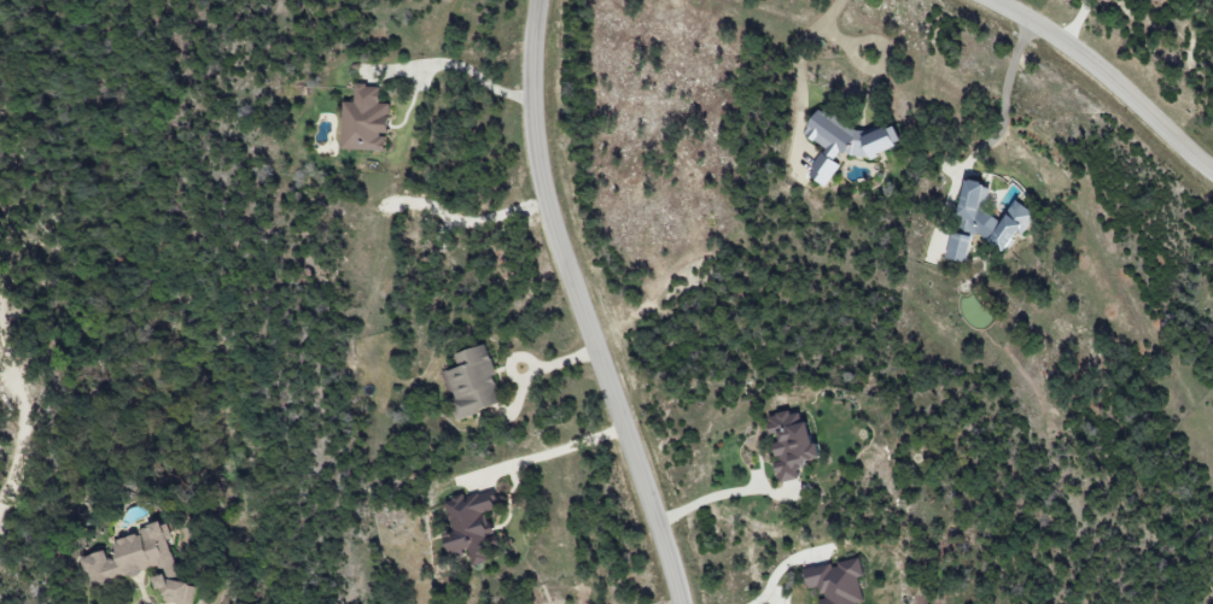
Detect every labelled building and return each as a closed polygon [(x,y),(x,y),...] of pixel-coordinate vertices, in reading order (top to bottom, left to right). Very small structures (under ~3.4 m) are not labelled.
[(340,149),(384,152),(385,135),(389,135),(391,104),(379,104),(380,86),(355,85),(354,103),(342,103),(340,149)] [(863,134),(818,108),(802,135),(829,151),(820,153),(807,176),(826,188),(839,165),(833,161),(840,150),(859,161),(877,155),(878,153),(893,148),(898,140),(893,124),(863,134)] [(951,217),(964,226),(965,226),(1000,250),(1006,251),(1012,242),(1014,233),(1022,234),(1031,220),(1032,212),(1015,200),(1000,222),(986,212),(978,211),(987,197),(989,190),(976,181),(963,179),(958,208),(951,217)] [(964,262),(971,237),(951,231),(945,258),(964,262)] [(495,376),(487,345),(454,353),(458,367),(445,371),(453,401),(450,402),(455,418),(501,406),(493,376),(495,376)] [(816,459),(804,408),(764,419),(780,484),(799,479),(797,470),(808,467),(806,461),(816,459)] [(488,512),(497,509),(493,492),(465,499),(465,495),(446,500),(454,533),(443,536),(447,554),(467,549),(471,565),(499,558),(488,512)] [(159,566),(162,575),(151,578),(156,591),(160,589),(165,603),(180,603),(194,599),(187,580),(181,582),(167,541),(173,539),(167,521),(115,539),(119,551),(107,555),(105,550),(81,558),(91,589),(159,566)] [(806,589),(818,587),(821,603),(857,603),(863,603),(859,578),(863,578),(860,560),(831,564),(831,565),(802,569),(806,589)]
